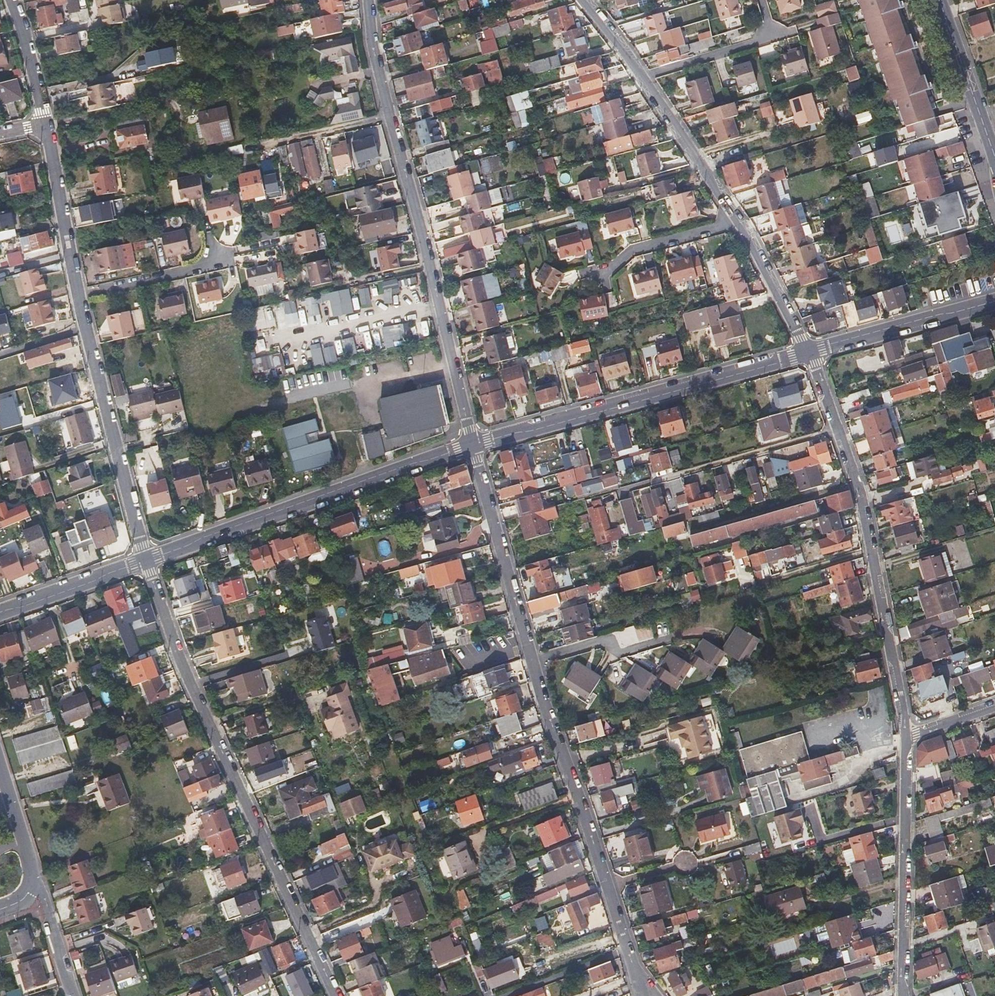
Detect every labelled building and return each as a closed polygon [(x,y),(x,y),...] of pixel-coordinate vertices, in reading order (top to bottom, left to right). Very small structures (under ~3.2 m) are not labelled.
[(46,6),(45,0),(24,5),(26,11),(46,6)] [(45,0),(46,6),(47,8),(37,10),(41,28),(60,24),(57,13),(52,14),(50,6),(66,2),(68,12),(76,11),(74,0),(45,0)] [(104,26),(125,22),(122,9),(119,10),(117,0),(95,0),(96,7),(100,9),(104,26)] [(323,16),(337,13),(342,12),(344,12),(341,0),(320,0),(323,16)] [(423,11),(420,0),(398,0),(384,4),(388,15),(406,10),(408,16),(412,14),(423,11)] [(458,0),(457,1),(460,12),(468,9),(466,0),(460,0),(458,0)] [(507,10),(509,15),(553,1),(552,0),(522,0),(506,5),(507,10)] [(617,9),(639,3),(638,0),(614,0),(617,9)] [(723,23),(743,17),(738,0),(715,0),(723,23)] [(781,12),(800,7),(798,0),(777,0),(781,12)] [(815,4),(819,17),(838,11),(834,0),(830,0),(815,4)] [(898,111),(901,109),(907,127),(914,125),(934,118),(935,118),(924,90),(929,88),(923,74),(919,75),(910,49),(914,47),(909,34),(905,36),(896,9),(900,8),(897,0),(859,0),(898,111)] [(994,5),(994,0),(973,0),(976,11),(994,5)] [(561,31),(574,28),(570,15),(565,16),(563,6),(547,11),(553,33),(561,31)] [(431,9),(423,11),(412,14),(414,21),(417,28),(437,21),(434,11),(432,11),(431,9)] [(841,22),(838,11),(819,17),(815,18),(818,29),(810,31),(819,60),(840,54),(832,25),(841,22)] [(661,12),(644,17),(649,35),(660,32),(667,30),(661,12)] [(323,16),(311,19),(315,38),(341,32),(337,13),(323,16)] [(975,39),(977,39),(978,38),(977,36),(983,34),(984,39),(993,36),(985,15),(969,21),(975,39)] [(392,21),(394,24),(395,28),(407,24),(404,17),(392,21)] [(708,18),(695,22),(699,39),(705,37),(712,36),(708,18)] [(491,28),(493,38),(510,32),(509,30),(522,26),(521,19),(491,28)] [(418,32),(438,25),(437,21),(417,28),(418,32)] [(278,28),(280,36),(296,33),(294,24),(278,28)] [(579,26),(574,28),(561,31),(569,56),(586,51),(579,26)] [(665,49),(683,44),(678,27),(667,30),(660,32),(665,49)] [(497,49),(493,38),(491,28),(488,29),(483,31),(486,41),(479,43),(482,53),(497,49)] [(54,37),(56,46),(58,55),(79,51),(75,32),(54,37)] [(421,50),(423,49),(418,32),(394,39),(399,57),(421,50)] [(8,64),(0,37),(0,67),(8,64)] [(345,57),(344,57),(347,68),(349,72),(357,70),(356,65),(357,65),(354,53),(351,54),(349,46),(352,46),(350,37),(321,44),(322,46),(320,50),(329,56),(328,57),(328,59),(329,61),(340,59),(340,57),(345,56),(345,57)] [(699,39),(683,44),(665,49),(656,52),(660,65),(679,59),(678,55),(689,52),(689,51),(708,45),(705,37),(699,39)] [(441,44),(423,49),(421,50),(424,60),(427,69),(447,63),(441,44)] [(808,68),(801,46),(792,49),(793,51),(788,53),(780,55),(787,74),(808,68)] [(173,47),(144,54),(145,61),(137,63),(139,71),(176,62),(173,47)] [(594,56),(598,70),(602,69),(598,55),(594,56)] [(559,66),(557,61),(556,56),(529,64),(531,74),(559,66)] [(580,75),(598,70),(594,56),(576,61),(577,66),(580,75)] [(490,60),(490,61),(477,65),(479,74),(461,78),(465,93),(467,92),(504,82),(497,59),(490,60)] [(564,70),(577,66),(576,61),(563,65),(564,70)] [(732,67),(738,86),(756,81),(750,62),(741,65),(732,67)] [(857,65),(852,67),(857,79),(861,78),(857,65)] [(9,72),(11,80),(22,76),(19,69),(9,72)] [(600,77),(598,70),(580,75),(584,90),(601,85),(607,84),(605,76),(600,77)] [(408,101),(436,97),(433,71),(405,74),(408,101)] [(692,108),(714,102),(706,76),(685,83),(692,108)] [(404,78),(392,81),(398,104),(408,102),(404,78)] [(22,98),(16,80),(0,85),(0,105),(22,98)] [(509,87),(507,81),(504,82),(467,92),(469,98),(509,87)] [(115,105),(110,83),(106,83),(86,88),(88,97),(90,96),(91,101),(89,101),(87,102),(89,111),(115,105)] [(606,101),(601,85),(584,90),(566,96),(569,107),(595,99),(597,104),(600,103),(606,101)] [(333,92),(333,90),(333,89),(332,89),(332,86),(322,88),(314,101),(321,105),(324,99),(335,96),(338,107),(340,108),(334,118),(336,120),(337,123),(364,117),(358,92),(348,95),(349,97),(343,98),(341,93),(339,93),(339,92),(336,93),(335,92),(333,92)] [(800,128),(821,122),(811,93),(790,99),(800,128)] [(421,105),(422,110),(423,114),(451,106),(449,98),(421,105)] [(606,101),(600,103),(605,122),(622,117),(624,117),(618,98),(606,101)] [(771,101),(760,104),(763,115),(774,112),(771,101)] [(709,123),(711,122),(732,116),(736,115),(732,102),(705,111),(709,123)] [(203,134),(204,134),(206,134),(207,141),(232,136),(225,105),(198,111),(203,134)] [(524,108),(517,110),(522,126),(529,124),(524,108)] [(121,147),(148,141),(142,115),(115,121),(121,147)] [(711,122),(717,143),(738,136),(732,116),(711,122)] [(427,154),(448,148),(450,148),(447,139),(441,140),(435,117),(416,122),(423,146),(424,146),(427,154)] [(605,122),(602,123),(608,142),(628,136),(622,117),(605,122)] [(938,133),(934,118),(914,125),(918,139),(938,133)] [(963,141),(964,141),(975,137),(970,123),(949,130),(953,144),(963,141)] [(651,139),(649,130),(628,136),(608,142),(605,143),(607,153),(635,145),(636,147),(642,145),(641,141),(651,139)] [(379,156),(374,135),(353,141),(359,161),(379,156)] [(949,156),(966,151),(963,141),(953,144),(946,146),(949,156)] [(352,164),(347,142),(332,145),(336,167),(352,164)] [(227,146),(228,150),(229,154),(242,151),(240,143),(227,146)] [(297,143),(287,146),(290,157),(289,158),(292,167),(294,166),(295,172),(298,171),(298,177),(305,175),(297,143)] [(285,146),(279,148),(281,159),(287,158),(285,146)] [(303,148),(306,162),(309,177),(318,175),(313,146),(303,148)] [(453,166),(448,148),(427,154),(425,155),(430,172),(448,167),(453,166)] [(636,156),(641,177),(659,173),(653,151),(636,156)] [(745,160),(761,155),(760,151),(743,156),(744,160),(745,160)] [(931,151),(907,158),(915,183),(918,182),(939,176),(931,151)] [(264,194),(265,198),(266,202),(284,199),(282,192),(280,192),(273,158),(257,161),(260,171),(264,194)] [(543,159),(543,174),(555,173),(555,158),(543,159)] [(722,167),(725,177),(729,188),(750,181),(745,160),(744,160),(722,167)] [(453,166),(448,167),(450,175),(447,176),(454,201),(466,198),(474,195),(468,170),(465,171),(463,163),(453,166)] [(119,164),(112,166),(117,192),(123,191),(119,164)] [(89,170),(90,175),(91,180),(95,180),(98,196),(117,192),(112,166),(89,170)] [(6,179),(7,179),(8,179),(12,196),(36,191),(31,167),(5,174),(6,179)] [(780,170),(767,174),(769,182),(772,181),(782,178),(780,170)] [(243,199),(264,194),(260,171),(238,176),(243,199)] [(193,194),(194,197),(203,195),(198,173),(175,178),(179,198),(187,196),(193,194)] [(560,175),(562,183),(570,181),(569,173),(560,175)] [(861,184),(857,173),(844,177),(848,188),(861,184)] [(939,176),(918,182),(924,201),(945,195),(939,176)] [(578,183),(584,202),(603,197),(597,177),(578,183)] [(651,184),(655,199),(669,195),(676,193),(672,179),(672,178),(651,184)] [(331,179),(323,181),(326,194),(334,192),(331,179)] [(769,182),(755,186),(760,202),(777,197),(772,181),(769,182)] [(377,194),(375,184),(351,191),(353,197),(352,198),(355,210),(358,209),(379,204),(379,201),(377,194)] [(696,213),(689,190),(676,193),(669,195),(676,219),(696,213)] [(481,212),(491,209),(487,192),(474,195),(466,198),(470,215),(481,212)] [(241,214),(237,193),(204,200),(209,221),(241,214)] [(882,214),(876,195),(866,198),(873,217),(882,214)] [(777,197),(760,202),(763,214),(772,211),(780,208),(777,197)] [(118,207),(116,200),(109,201),(111,209),(118,207)] [(92,220),(92,216),(91,211),(93,211),(94,212),(111,209),(109,201),(78,207),(81,222),(92,220)] [(270,222),(276,221),(282,220),(280,213),(292,210),(290,203),(267,208),(270,222)] [(428,207),(430,217),(449,213),(447,203),(428,207)] [(780,208),(772,211),(778,231),(780,230),(800,224),(806,222),(800,203),(780,208)] [(381,210),(379,204),(358,209),(360,215),(381,210)] [(633,228),(627,207),(602,214),(608,235),(633,228)] [(360,215),(359,215),(364,238),(396,230),(391,208),(381,210),(360,215)] [(17,238),(11,211),(0,214),(0,243),(17,238)] [(470,234),(486,229),(481,212),(470,215),(459,218),(464,235),(470,234)] [(910,222),(903,224),(905,233),(912,231),(910,222)] [(800,224),(780,230),(787,250),(790,248),(806,243),(800,224)] [(314,228),(296,232),(301,254),(319,250),(314,228)] [(480,249),(495,245),(496,245),(491,228),(486,229),(470,234),(475,251),(480,249)] [(183,229),(161,234),(161,237),(166,256),(188,251),(183,229)] [(592,246),(587,229),(554,238),(559,258),(574,254),(573,251),(582,248),(592,246)] [(495,232),(498,242),(505,240),(503,230),(495,232)] [(54,259),(48,234),(29,238),(32,251),(29,252),(31,261),(32,265),(54,259)] [(963,234),(941,241),(949,263),(971,256),(963,234)] [(354,236),(340,239),(342,246),(343,249),(356,246),(354,236)] [(806,243),(790,248),(794,261),(791,262),(793,270),(797,269),(816,263),(815,258),(821,256),(816,240),(806,243)] [(383,270),(400,266),(396,252),(402,251),(400,243),(378,248),(383,270)] [(121,259),(118,245),(94,250),(99,273),(123,269),(121,259)] [(485,268),(480,249),(475,251),(458,255),(463,274),(485,268)] [(31,261),(29,252),(17,256),(19,265),(31,261)] [(740,278),(733,252),(713,258),(720,283),(722,283),(740,278)] [(703,273),(697,253),(666,261),(672,282),(703,273)] [(11,257),(4,259),(7,266),(0,268),(0,280),(20,274),(22,274),(19,265),(17,256),(11,257)] [(129,258),(121,259),(123,269),(131,267),(129,258)] [(332,281),(327,259),(307,264),(312,286),(332,281)] [(562,270),(545,261),(533,285),(550,295),(557,280),(562,270)] [(824,279),(819,262),(816,263),(797,269),(803,286),(824,279)] [(267,266),(247,270),(251,287),(279,282),(275,264),(275,263),(267,264),(267,266)] [(281,263),(275,264),(279,282),(285,280),(281,263)] [(662,287),(656,267),(631,275),(636,294),(662,287)] [(22,274),(20,274),(26,296),(45,290),(42,281),(41,281),(37,269),(22,274)] [(562,270),(557,280),(561,282),(566,272),(562,270)] [(488,300),(482,275),(461,281),(467,306),(469,305),(488,300)] [(743,277),(740,278),(722,283),(727,302),(735,299),(748,296),(743,277)] [(839,305),(848,303),(840,280),(816,288),(819,297),(821,297),(823,301),(826,310),(839,305)] [(218,281),(197,285),(200,303),(222,298),(218,281)] [(876,293),(877,296),(878,297),(884,296),(888,310),(907,304),(901,285),(876,293)] [(369,288),(359,289),(362,307),(372,305),(369,288)] [(331,301),(334,316),(355,313),(350,289),(306,297),(311,324),(322,322),(319,304),(331,301)] [(173,293),(174,297),(168,298),(158,300),(162,318),(186,312),(182,291),(173,293)] [(871,298),(877,296),(876,293),(853,301),(857,315),(859,319),(876,314),(871,298)] [(748,296),(735,299),(738,310),(759,305),(757,294),(748,296)] [(609,315),(605,295),(590,298),(579,300),(584,320),(609,315)] [(493,299),(488,300),(469,305),(472,315),(474,314),(479,331),(500,325),(493,299)] [(716,344),(721,342),(726,341),(725,338),(744,333),(738,310),(735,299),(727,302),(683,313),(688,332),(711,326),(716,344)] [(49,300),(29,306),(35,328),(55,322),(49,300)] [(281,310),(285,310),(285,312),(277,313),(279,328),(299,326),(297,301),(280,303),(281,310)] [(844,319),(857,315),(853,301),(848,303),(839,305),(844,319)] [(138,325),(145,324),(143,309),(135,310),(138,325)] [(108,315),(113,339),(133,335),(128,311),(108,315)] [(812,318),(814,326),(817,333),(835,327),(833,317),(819,321),(816,313),(801,318),(802,322),(812,318)] [(6,315),(0,317),(0,335),(11,332),(6,315)] [(417,336),(431,336),(430,321),(416,322),(417,336)] [(383,326),(385,347),(410,345),(408,324),(383,326)] [(965,355),(975,352),(969,332),(958,336),(955,326),(928,334),(936,357),(938,364),(945,362),(965,355)] [(510,359),(506,345),(503,333),(483,338),(485,348),(487,348),(491,364),(499,362),(505,360),(510,359)] [(681,356),(676,338),(654,343),(660,365),(675,361),(674,358),(681,356)] [(312,344),(314,367),(339,364),(338,355),(356,353),(355,339),(312,344)] [(26,362),(68,348),(65,340),(23,354),(26,362)] [(569,345),(571,350),(572,356),(589,351),(586,340),(569,345)] [(883,344),(886,353),(888,361),(904,357),(899,340),(883,344)] [(549,348),(552,358),(553,360),(562,358),(559,346),(549,348)] [(540,361),(552,358),(549,348),(538,351),(540,361)] [(989,348),(975,352),(965,355),(971,373),(985,369),(985,366),(994,363),(989,348)] [(285,374),(294,373),(291,353),(252,357),(254,373),(284,369),(285,374)] [(628,369),(623,353),(600,360),(605,378),(614,376),(613,373),(628,369)] [(905,361),(907,366),(921,361),(925,360),(923,354),(905,359),(905,361)] [(941,373),(938,364),(936,357),(928,359),(933,376),(941,373)] [(507,369),(505,360),(499,362),(502,371),(505,370),(507,369)] [(890,366),(891,370),(901,367),(907,366),(905,361),(890,366)] [(916,381),(925,378),(927,378),(921,361),(907,366),(901,367),(906,384),(916,381)] [(938,364),(941,373),(947,389),(953,386),(946,363),(945,362),(938,364)] [(505,370),(506,375),(508,381),(523,377),(520,366),(507,369),(505,370)] [(947,389),(941,373),(933,376),(939,393),(947,390),(947,389)] [(126,387),(123,388),(120,374),(112,377),(116,390),(112,391),(113,397),(128,394),(126,387)] [(580,396),(589,393),(599,390),(595,375),(576,380),(580,396)] [(928,390),(925,378),(916,381),(917,383),(887,391),(890,401),(928,390)] [(504,407),(497,381),(479,386),(482,397),(481,397),(484,412),(504,407)] [(886,385),(887,390),(901,385),(900,381),(886,385)] [(782,406),(792,403),(801,400),(796,383),(777,388),(782,406)] [(559,398),(558,392),(557,387),(553,388),(552,384),(535,389),(539,403),(559,398)] [(449,423),(441,387),(381,401),(383,410),(381,411),(386,435),(380,436),(379,432),(361,436),(367,459),(443,433),(442,425),(449,423)] [(158,411),(159,416),(184,409),(179,389),(154,395),(158,411)] [(129,397),(135,421),(144,419),(143,415),(149,413),(158,411),(154,395),(153,390),(129,397)] [(860,398),(859,395),(858,393),(843,397),(844,403),(860,398)] [(987,414),(994,412),(993,404),(990,405),(987,396),(974,400),(979,417),(987,414)] [(896,406),(884,409),(891,429),(898,427),(903,425),(896,406)] [(663,435),(674,432),(684,429),(678,407),(657,413),(663,435)] [(849,420),(860,416),(864,415),(862,409),(847,413),(849,420)] [(860,416),(868,436),(891,429),(884,409),(864,415),(860,416)] [(65,416),(73,446),(94,440),(85,410),(65,416)] [(758,419),(761,429),(764,439),(789,432),(783,412),(758,419)] [(321,430),(317,418),(283,429),(296,472),(337,459),(331,439),(310,445),(306,434),(321,430)] [(615,450),(622,448),(629,445),(623,425),(610,429),(615,450)] [(891,429),(898,448),(904,446),(898,427),(891,429)] [(868,436),(874,455),(892,450),(898,448),(891,429),(868,436)] [(123,435),(124,439),(125,443),(140,439),(138,431),(123,435)] [(3,447),(14,480),(34,473),(24,441),(3,447)] [(987,448),(984,441),(977,443),(980,450),(987,448)] [(777,458),(769,456),(772,464),(775,475),(795,469),(815,464),(830,460),(825,442),(808,446),(811,456),(788,462),(788,460),(777,458)] [(971,444),(977,461),(983,459),(980,450),(977,443),(971,444)] [(656,453),(649,455),(654,470),(671,465),(665,445),(655,448),(656,453)] [(522,450),(511,453),(515,470),(520,484),(532,480),(522,450)] [(560,455),(564,471),(572,469),(581,466),(588,464),(584,450),(577,452),(576,450),(560,455)] [(892,450),(874,455),(878,471),(895,466),(892,450)] [(515,470),(511,453),(510,451),(500,454),(505,473),(508,472),(515,470)] [(933,455),(912,461),(917,477),(938,471),(933,455)] [(242,465),(248,485),(271,479),(265,459),(242,465)] [(633,459),(618,460),(619,469),(634,468),(633,459)] [(977,461),(981,472),(987,471),(983,459),(977,461)] [(762,497),(759,488),(757,480),(751,461),(743,463),(752,493),(754,499),(762,497)] [(67,469),(74,490),(94,483),(87,462),(67,469)] [(772,464),(766,466),(769,476),(775,475),(772,464)] [(821,484),(815,464),(795,469),(800,490),(821,484)] [(875,475),(877,480),(878,485),(888,482),(887,481),(910,474),(907,464),(889,469),(890,471),(875,475)] [(942,483),(946,482),(949,481),(949,479),(962,475),(961,473),(973,469),(971,464),(932,476),(934,483),(941,481),(942,483)] [(173,470),(179,493),(196,489),(197,494),(205,492),(198,465),(173,470)] [(446,471),(447,474),(448,477),(448,478),(449,481),(446,483),(448,489),(471,482),(466,465),(465,465),(446,471)] [(581,466),(572,469),(576,482),(585,479),(581,466)] [(208,474),(213,495),(236,488),(231,468),(208,474)] [(572,469),(564,471),(557,473),(560,486),(576,482),(572,469)] [(508,472),(512,486),(519,484),(520,484),(515,470),(508,472)] [(616,481),(613,471),(600,475),(601,478),(603,485),(616,481)] [(727,504),(726,501),(725,498),(731,496),(724,474),(715,477),(718,490),(717,491),(720,501),(722,508),(730,506),(729,503),(727,504)] [(426,496),(428,495),(421,475),(413,478),(420,498),(426,496)] [(576,495),(589,491),(603,487),(603,485),(601,478),(573,486),(576,495)] [(768,479),(770,487),(777,486),(776,478),(768,479)] [(52,493),(47,480),(32,486),(37,499),(52,493)] [(166,480),(146,485),(152,509),(172,504),(166,480)] [(918,491),(921,490),(924,489),(921,481),(916,483),(918,491)] [(658,483),(649,485),(657,516),(660,526),(668,524),(663,505),(663,504),(658,483)] [(682,487),(685,497),(689,508),(701,504),(712,501),(709,491),(699,494),(695,483),(692,484),(682,487)] [(500,489),(501,493),(502,497),(521,491),(519,484),(512,486),(500,489)] [(180,499),(197,494),(196,489),(179,493),(180,499)] [(466,496),(465,493),(464,490),(448,495),(449,498),(451,497),(455,509),(472,504),(469,495),(466,496)] [(831,514),(836,512),(853,508),(848,490),(826,496),(831,514)] [(441,491),(428,495),(426,496),(428,501),(443,497),(441,491)] [(521,515),(542,509),(538,493),(517,499),(521,515)] [(624,523),(629,521),(635,519),(628,497),(618,500),(624,523)] [(670,518),(671,523),(691,517),(689,508),(685,497),(678,499),(682,514),(670,518)] [(420,500),(405,504),(408,512),(422,508),(420,500)] [(690,546),(726,536),(763,525),(817,510),(814,500),(687,536),(690,546)] [(894,526),(911,521),(907,507),(903,508),(901,500),(880,506),(883,515),(884,514),(886,521),(890,519),(892,526),(894,526)] [(716,510),(722,508),(720,501),(713,503),(715,510),(716,510)] [(608,530),(605,518),(602,506),(593,509),(592,506),(587,507),(595,534),(603,532),(608,530)] [(27,518),(28,518),(24,509),(0,519),(0,521),(2,528),(19,522),(27,518)] [(519,516),(522,528),(525,540),(549,533),(542,509),(521,515),(519,516)] [(718,517),(716,510),(715,510),(704,514),(696,516),(698,523),(710,520),(718,517)] [(335,538),(358,529),(352,512),(328,522),(335,538)] [(842,530),(836,512),(831,514),(819,518),(824,535),(828,533),(842,530)] [(95,549),(114,542),(105,515),(85,522),(92,541),(93,545),(95,549)] [(652,528),(660,526),(657,516),(649,518),(652,528)] [(437,550),(458,545),(450,517),(429,523),(437,550)] [(29,523),(27,518),(19,522),(21,527),(29,523)] [(917,542),(911,521),(894,526),(895,527),(895,528),(893,529),(901,555),(913,551),(911,544),(917,542)] [(63,546),(60,547),(68,568),(77,565),(73,553),(73,552),(83,548),(83,549),(86,548),(85,544),(92,541),(85,522),(74,526),(76,531),(67,534),(67,537),(60,539),(63,546)] [(665,537),(675,534),(684,531),(681,522),(662,527),(665,537)] [(628,535),(634,534),(639,532),(637,524),(626,527),(628,535)] [(47,573),(45,567),(42,562),(39,563),(37,556),(44,553),(43,550),(48,548),(41,526),(24,533),(33,555),(38,570),(41,576),(47,573)] [(844,537),(842,530),(828,533),(829,538),(825,539),(829,552),(850,545),(848,536),(844,537)] [(320,531),(312,534),(319,554),(327,551),(320,531)] [(606,542),(603,532),(595,534),(598,544),(606,542)] [(316,552),(317,555),(319,554),(312,534),(312,533),(293,539),(300,558),(307,555),(316,552)] [(267,546),(273,563),(297,554),(291,538),(279,543),(278,541),(267,544),(267,546)] [(748,556),(744,539),(732,542),(736,559),(745,557),(748,556)] [(229,544),(224,546),(227,554),(232,552),(229,544)] [(792,544),(779,548),(782,558),(795,554),(792,544)] [(215,549),(218,558),(227,554),(224,546),(215,549)] [(274,565),(273,563),(267,546),(250,553),(257,572),(274,565)] [(782,558),(779,548),(764,552),(767,562),(771,561),(772,564),(777,563),(776,559),(782,558)] [(0,559),(0,562),(6,577),(7,579),(17,575),(18,578),(38,570),(33,555),(19,561),(16,552),(0,559)] [(754,566),(767,562),(764,552),(748,557),(749,560),(752,559),(754,566)] [(940,553),(931,556),(922,558),(927,574),(924,575),(927,583),(948,576),(940,553)] [(309,562),(307,555),(300,558),(302,564),(309,562)] [(703,559),(708,577),(710,584),(726,580),(724,573),(733,570),(731,562),(721,564),(719,555),(703,559)] [(348,585),(362,581),(355,558),(342,562),(348,585)] [(540,593),(547,591),(555,589),(550,572),(557,570),(555,565),(549,567),(547,559),(525,565),(527,573),(533,572),(540,593)] [(834,582),(853,576),(849,561),(829,567),(833,582),(834,582)] [(437,588),(438,588),(458,582),(456,577),(455,572),(449,573),(446,564),(426,570),(430,586),(436,584),(437,588)] [(398,570),(401,578),(418,572),(416,565),(398,570)] [(623,574),(627,592),(660,586),(657,567),(623,574)] [(269,582),(278,579),(276,571),(267,575),(269,582)] [(697,584),(693,572),(686,575),(689,586),(697,584)] [(197,595),(190,576),(173,582),(182,607),(196,603),(194,596),(197,595)] [(856,576),(853,576),(834,582),(836,587),(838,593),(842,605),(862,599),(856,576)] [(224,604),(245,598),(239,579),(222,584),(225,596),(222,597),(224,604)] [(458,582),(438,588),(442,603),(451,600),(453,608),(460,607),(475,602),(468,579),(458,582)] [(561,603),(561,602),(560,601),(575,597),(590,593),(591,597),(600,594),(596,581),(529,601),(533,613),(547,609),(547,608),(561,603)] [(810,585),(811,589),(812,589),(826,585),(824,581),(810,585)] [(814,594),(836,587),(834,582),(833,582),(826,585),(812,589),(814,594)] [(949,582),(935,587),(922,591),(927,609),(925,610),(927,619),(938,615),(949,612),(958,609),(949,582)] [(423,592),(422,588),(421,584),(410,587),(413,595),(423,592)] [(299,588),(306,608),(315,606),(307,586),(299,588)] [(127,610),(119,587),(102,593),(111,616),(127,610)] [(575,597),(578,606),(585,604),(592,601),(591,597),(590,593),(575,597)] [(694,607),(693,603),(692,599),(681,603),(683,610),(694,607)] [(485,619),(480,601),(475,602),(460,607),(462,614),(465,613),(468,624),(476,622),(485,619)] [(148,603),(138,606),(145,625),(155,622),(148,603)] [(567,627),(587,621),(589,621),(585,604),(578,606),(562,610),(567,627)] [(190,614),(195,633),(224,625),(218,606),(190,614)] [(847,635),(852,634),(858,632),(855,623),(870,618),(868,608),(841,616),(847,635)] [(78,609),(60,616),(68,635),(86,628),(78,609)] [(90,636),(114,626),(107,610),(84,619),(90,636)] [(941,624),(943,631),(954,627),(949,612),(938,615),(938,617),(941,624)] [(139,654),(122,614),(114,617),(123,639),(121,640),(129,659),(139,654)] [(384,614),(383,623),(391,624),(392,614),(384,614)] [(938,617),(926,621),(914,625),(917,632),(941,624),(938,617)] [(50,618),(24,630),(31,651),(51,642),(58,639),(55,629),(50,618)] [(310,642),(313,653),(333,648),(324,618),(305,624),(308,634),(310,642)] [(592,637),(587,621),(567,627),(564,628),(568,644),(592,637)] [(410,654),(420,651),(430,648),(423,623),(403,628),(410,654)] [(742,662),(750,651),(758,639),(739,627),(724,651),(742,662)] [(911,636),(910,628),(902,629),(903,637),(911,636)] [(232,629),(213,635),(215,643),(214,643),(217,653),(218,652),(220,660),(240,655),(232,629)] [(24,630),(0,637),(0,658),(1,661),(22,655),(22,654),(31,651),(24,630)] [(928,663),(930,663),(951,656),(943,631),(920,638),(928,663)] [(58,639),(51,642),(54,651),(61,648),(58,639)] [(687,660),(691,663),(708,674),(724,651),(705,639),(699,649),(701,650),(697,655),(692,652),(687,660)] [(288,656),(302,655),(302,645),(288,646),(288,656)] [(379,671),(379,673),(380,675),(388,672),(392,682),(398,701),(438,688),(435,679),(450,674),(442,650),(404,661),(378,668),(377,669),(378,672),(379,671)] [(674,687),(691,663),(687,660),(672,650),(665,661),(666,662),(663,667),(658,664),(659,665),(653,673),(657,676),(674,687)] [(375,659),(378,668),(404,661),(401,652),(375,659)] [(854,656),(856,664),(870,661),(868,653),(854,656)] [(142,684),(158,676),(150,657),(134,664),(142,684)] [(870,661),(856,664),(854,665),(858,681),(879,676),(875,659),(870,661)] [(991,662),(960,675),(968,697),(979,693),(976,685),(990,680),(990,681),(994,679),(994,672),(991,662)] [(641,699),(657,676),(653,673),(638,663),(631,674),(633,675),(630,680),(625,677),(619,685),(641,699)] [(935,678),(930,663),(928,663),(912,669),(917,684),(920,683),(922,691),(919,692),(924,706),(955,696),(947,674),(935,678)] [(484,672),(491,690),(509,684),(502,665),(484,672)] [(600,681),(588,673),(575,665),(564,683),(588,699),(600,681)] [(103,671),(106,677),(117,672),(114,666),(103,671)] [(377,669),(368,671),(381,707),(398,701),(392,682),(382,685),(378,672),(377,669)] [(227,688),(232,687),(236,703),(265,694),(257,670),(224,680),(227,688)] [(27,698),(19,676),(7,679),(15,701),(27,698)] [(164,685),(162,686),(158,676),(142,684),(150,703),(168,695),(164,685)] [(954,686),(962,684),(960,677),(952,679),(954,686)] [(333,698),(348,734),(359,730),(348,697),(351,696),(347,684),(342,686),(344,693),(333,698)] [(342,686),(330,690),(333,698),(344,693),(342,686)] [(501,718),(514,713),(523,710),(516,691),(494,698),(501,718)] [(85,695),(58,705),(65,725),(93,714),(85,695)] [(710,697),(701,700),(703,707),(712,704),(710,697)] [(344,736),(348,734),(333,698),(330,699),(333,708),(331,709),(323,712),(330,732),(333,731),(342,728),(344,736)] [(37,702),(28,705),(31,716),(40,713),(37,702)] [(28,704),(19,707),(23,719),(32,716),(31,716),(28,705),(28,704)] [(188,732),(180,712),(162,719),(170,739),(188,732)] [(244,717),(251,738),(266,733),(259,712),(244,717)] [(521,731),(514,713),(501,718),(496,719),(503,737),(521,731)] [(711,751),(701,715),(678,722),(678,723),(664,727),(668,739),(679,736),(682,746),(685,746),(689,758),(711,751)] [(603,737),(598,720),(576,726),(580,743),(598,738),(603,737)] [(82,731),(85,742),(89,752),(96,749),(91,734),(100,730),(97,725),(82,731)] [(12,741),(16,753),(20,765),(66,752),(57,727),(12,741)] [(335,739),(344,736),(342,728),(333,731),(335,739)] [(992,743),(994,742),(994,734),(993,728),(982,731),(986,745),(992,743)] [(801,731),(743,748),(738,750),(739,750),(747,778),(810,760),(801,731)] [(401,732),(393,736),(398,745),(406,741),(401,732)] [(621,732),(603,737),(604,739),(604,741),(622,735),(621,732)] [(727,746),(741,742),(738,732),(724,736),(727,746)] [(67,737),(71,750),(78,748),(74,735),(67,737)] [(115,739),(118,746),(128,742),(125,735),(115,739)] [(946,757),(941,743),(939,737),(922,742),(917,749),(917,765),(946,757)] [(976,751),(974,744),(971,737),(952,744),(957,758),(975,752),(976,751)] [(947,741),(941,743),(946,757),(947,761),(952,760),(954,759),(951,754),(947,741)] [(246,749),(252,764),(273,757),(268,742),(246,749)] [(743,748),(741,742),(727,746),(729,753),(739,750),(738,750),(743,748)] [(475,748),(480,762),(490,758),(486,744),(475,748)] [(976,758),(993,752),(991,746),(976,751),(975,752),(976,758)] [(467,766),(480,762),(475,748),(474,747),(462,751),(467,766)] [(501,769),(502,772),(503,774),(523,767),(524,769),(538,764),(532,747),(488,763),(492,772),(501,769)] [(852,747),(810,760),(747,778),(745,779),(750,794),(743,796),(750,817),(785,806),(777,781),(792,776),(793,779),(800,777),(805,791),(831,783),(826,765),(837,762),(837,760),(855,755),(852,747)] [(429,760),(427,754),(425,748),(411,753),(413,757),(416,765),(429,760)] [(413,757),(411,753),(399,757),(401,762),(413,757)] [(441,765),(446,764),(450,762),(448,757),(439,761),(441,765)] [(304,765),(307,771),(318,767),(316,760),(304,765)] [(953,776),(955,783),(970,778),(968,773),(958,776),(952,760),(947,761),(950,768),(953,776)] [(295,768),(293,763),(288,765),(286,761),(277,764),(281,773),(295,768)] [(193,768),(199,783),(216,776),(210,762),(193,768)] [(600,792),(601,792),(611,789),(627,784),(625,779),(616,782),(610,762),(591,768),(596,786),(598,786),(600,792)] [(706,791),(728,784),(722,768),(701,775),(705,787),(706,791)] [(955,783),(953,776),(950,768),(935,773),(940,788),(955,783)] [(885,777),(883,773),(882,770),(872,773),(874,780),(885,777)] [(76,783),(74,777),(72,771),(26,785),(30,797),(76,783)] [(183,789),(190,786),(185,773),(178,776),(183,789)] [(109,811),(119,807),(128,803),(117,774),(98,781),(101,790),(109,811)] [(199,783),(190,786),(183,789),(187,798),(222,784),(218,775),(216,776),(199,783)] [(700,789),(705,787),(701,775),(696,776),(700,789)] [(955,783),(963,806),(974,802),(972,795),(966,797),(963,788),(972,785),(970,778),(955,783)] [(290,820),(302,815),(298,805),(309,801),(305,792),(314,788),(310,779),(279,790),(290,820)] [(934,790),(933,786),(931,782),(922,785),(924,793),(934,790)] [(349,783),(336,788),(338,795),(351,790),(349,783)] [(551,783),(544,785),(538,788),(518,795),(524,812),(557,799),(551,783)] [(742,795),(745,794),(749,793),(745,783),(739,785),(742,795)] [(611,790),(601,793),(607,812),(616,809),(615,806),(621,804),(619,795),(632,791),(629,784),(627,784),(611,789),(611,790)] [(731,794),(728,784),(706,791),(709,801),(731,794)] [(878,810),(876,803),(874,796),(872,797),(870,789),(854,793),(860,815),(878,810)] [(946,806),(943,798),(941,790),(924,796),(929,811),(946,806)] [(298,805),(302,815),(309,813),(312,821),(336,811),(329,793),(309,801),(298,805)] [(362,795),(341,804),(347,820),(369,811),(362,795)] [(455,803),(460,815),(465,827),(483,820),(474,796),(455,803)] [(643,797),(632,800),(634,808),(646,804),(643,797)] [(975,802),(976,806),(978,810),(991,805),(989,797),(975,802)] [(955,808),(957,812),(958,816),(966,813),(963,806),(955,808)] [(798,829),(797,823),(799,823),(803,822),(799,808),(773,816),(780,844),(801,837),(798,829)] [(209,837),(230,829),(223,810),(202,818),(209,837)] [(436,826),(430,813),(421,817),(425,830),(436,826)] [(695,820),(698,830),(701,840),(712,837),(728,832),(722,813),(695,820)] [(930,840),(942,836),(936,814),(924,818),(930,840)] [(536,827),(541,837),(546,847),(568,837),(559,817),(536,827)] [(638,827),(637,823),(635,819),(619,823),(621,832),(638,827)] [(238,848),(230,829),(209,837),(216,856),(238,848)] [(296,852),(300,850),(304,848),(298,830),(289,833),(296,852)] [(629,850),(631,856),(633,863),(651,857),(644,831),(622,838),(626,851),(629,850)] [(336,837),(336,838),(337,839),(320,847),(324,855),(348,844),(344,833),(336,837)] [(856,864),(872,859),(875,858),(877,858),(871,833),(848,838),(856,864)] [(950,833),(942,836),(930,840),(929,840),(930,846),(925,848),(929,862),(947,857),(943,842),(952,839),(950,833)] [(369,844),(371,849),(389,843),(387,837),(369,844)] [(371,873),(415,856),(410,842),(399,847),(396,840),(389,843),(371,849),(364,852),(371,873)] [(757,841),(749,843),(740,846),(743,854),(759,849),(757,841)] [(556,870),(578,860),(571,843),(548,853),(556,870)] [(443,853),(449,867),(455,881),(476,871),(464,844),(443,853)] [(353,855),(350,849),(336,855),(339,862),(353,855)] [(504,873),(510,870),(517,867),(509,849),(496,854),(504,873)] [(290,851),(281,855),(284,862),(293,858),(290,851)] [(986,856),(989,866),(994,864),(994,854),(986,856)] [(238,862),(236,856),(219,862),(221,868),(238,862)] [(541,865),(537,858),(530,861),(533,868),(541,865)] [(876,874),(872,859),(856,864),(851,865),(858,889),(882,883),(879,873),(876,874)] [(578,860),(556,870),(542,876),(547,886),(582,870),(578,860)] [(729,887),(737,885),(745,883),(738,860),(722,864),(729,887)] [(87,861),(73,866),(82,892),(97,886),(87,861)] [(246,881),(238,862),(221,868),(212,872),(218,889),(228,886),(228,888),(246,881)] [(331,891),(332,890),(344,885),(335,863),(303,877),(308,889),(327,882),(331,891)] [(82,892),(73,866),(70,867),(73,877),(76,883),(73,884),(76,894),(82,892)] [(815,875),(816,879),(817,883),(824,881),(822,873),(815,875)] [(538,904),(553,897),(568,890),(571,898),(589,890),(583,876),(535,897),(538,904)] [(937,905),(938,909),(962,901),(954,877),(950,878),(950,879),(931,885),(935,899),(933,900),(934,905),(937,905)] [(647,916),(659,913),(670,909),(662,880),(639,887),(647,916)] [(983,884),(985,888),(986,893),(992,910),(994,909),(994,903),(988,882),(983,884)] [(763,898),(767,908),(770,917),(804,906),(798,887),(763,898)] [(466,889),(456,891),(460,911),(470,909),(466,889)] [(312,899),(321,916),(340,908),(332,890),(331,891),(312,899)] [(241,916),(261,909),(254,891),(235,899),(241,916)] [(403,929),(426,920),(415,891),(392,900),(403,929)] [(595,893),(575,901),(574,901),(565,905),(575,931),(587,926),(582,915),(589,912),(587,908),(599,903),(595,893)] [(84,898),(84,900),(92,922),(100,920),(92,896),(84,898)] [(92,922),(84,900),(73,903),(80,926),(92,922)] [(938,909),(939,911),(942,910),(943,910),(963,903),(962,901),(938,909)] [(130,925),(135,937),(153,931),(145,909),(124,916),(128,926),(130,925)] [(942,910),(939,911),(924,916),(930,934),(948,928),(943,910),(942,910)] [(669,916),(670,919),(671,922),(686,918),(684,912),(669,916)] [(863,940),(854,914),(847,916),(852,932),(857,931),(860,940),(863,940)] [(539,931),(550,928),(546,916),(535,919),(539,931)] [(851,943),(860,940),(857,931),(852,932),(847,916),(825,923),(830,939),(832,939),(835,948),(851,943)] [(461,919),(446,925),(448,931),(463,925),(461,919)] [(642,924),(645,932),(647,939),(665,934),(660,919),(642,924)] [(272,942),(264,921),(242,929),(250,950),(272,942)] [(994,946),(994,921),(977,927),(985,950),(994,946)] [(827,940),(830,950),(835,948),(832,939),(830,939),(825,923),(819,925),(825,941),(827,940)] [(359,931),(362,936),(371,933),(368,927),(359,931)] [(9,936),(14,953),(31,948),(26,930),(9,936)] [(548,933),(545,934),(542,936),(545,943),(547,950),(554,947),(548,933)] [(345,959),(354,956),(362,952),(355,934),(337,941),(343,957),(331,961),(334,968),(347,963),(345,959)] [(462,945),(460,936),(453,937),(454,946),(462,945)] [(539,945),(545,943),(542,936),(536,938),(539,945)] [(878,952),(873,936),(869,938),(874,953),(878,952)] [(773,956),(799,951),(797,938),(770,942),(773,956)] [(863,940),(860,940),(851,943),(854,951),(856,959),(874,953),(869,938),(863,940)] [(659,971),(669,968),(679,965),(675,950),(682,948),(679,941),(652,948),(659,971)] [(274,947),(278,956),(282,966),(295,961),(287,942),(274,947)] [(921,955),(922,957),(923,959),(913,962),(919,979),(938,973),(936,968),(963,958),(960,947),(933,957),(931,951),(921,955)] [(267,972),(271,970),(275,968),(271,957),(275,955),(272,948),(258,953),(267,972)] [(438,966),(464,956),(461,949),(435,959),(438,966)] [(79,951),(70,953),(73,965),(81,963),(79,951)] [(893,951),(885,954),(877,957),(879,963),(893,959),(893,951)] [(362,987),(378,981),(381,980),(371,954),(352,961),(362,987)] [(802,966),(814,963),(812,955),(800,958),(802,966)] [(131,957),(110,964),(117,983),(138,976),(131,957)] [(26,989),(46,983),(38,959),(18,966),(26,989)] [(801,991),(871,969),(868,959),(748,995),(783,995),(801,991)] [(516,980),(508,960),(493,966),(497,976),(489,979),(494,989),(516,980)] [(594,983),(604,979),(614,976),(609,962),(589,970),(594,983)] [(243,992),(257,985),(259,990),(267,986),(256,963),(234,974),(243,992)] [(84,973),(92,995),(101,995),(115,991),(106,965),(84,973)] [(214,969),(220,985),(229,982),(222,966),(214,969)] [(294,995),(313,995),(314,995),(304,968),(286,974),(294,995)] [(687,987),(691,985),(685,975),(678,978),(676,974),(667,978),(677,995),(680,995),(686,993),(684,989),(687,987)] [(490,991),(494,989),(489,979),(485,981),(490,991)] [(699,982),(696,984),(700,992),(696,995),(713,995),(703,980),(699,982)] [(378,981),(362,987),(360,988),(363,995),(384,995),(378,981)] [(274,987),(278,995),(289,995),(287,993),(283,983),(274,987)] [(847,987),(846,984),(818,993),(818,992),(807,995),(808,995),(821,995),(837,991),(847,987)] [(847,987),(837,991),(839,995),(857,995),(861,995),(857,984),(847,987)] [(957,985),(931,994),(932,995),(961,995),(957,985)] [(441,992),(443,995),(446,995),(457,992),(455,987),(441,992)] [(519,995),(545,995),(542,987),(519,995)]
